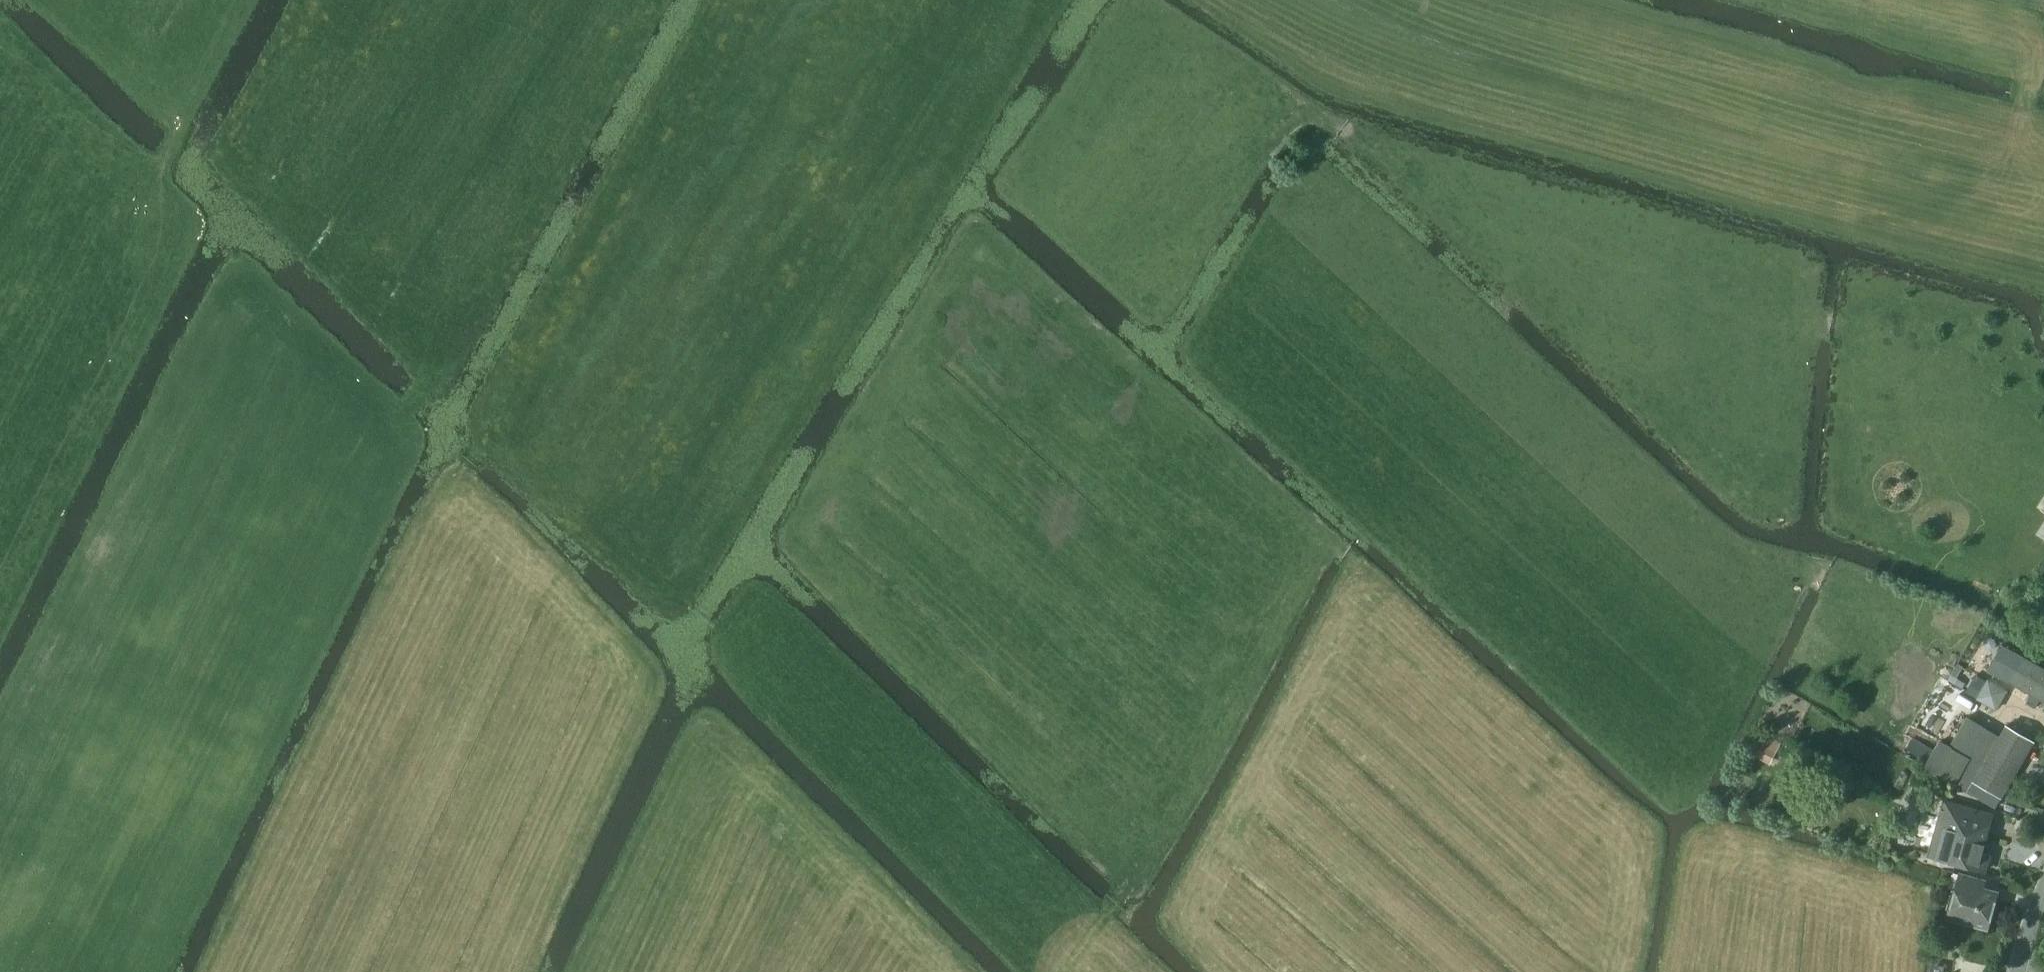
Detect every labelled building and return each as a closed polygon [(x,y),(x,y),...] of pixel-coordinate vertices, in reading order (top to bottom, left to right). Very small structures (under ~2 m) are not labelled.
[(1998,677),(2009,683),(2031,696),(2027,703),(2035,708),(2040,700),(2043,702),(2043,668),(2023,657),(2012,651),(1998,677)] [(1977,698),(1976,699),(1996,710),(2007,690),(1988,679),(1984,687),(1977,698)] [(1913,739),(1907,749),(1928,761),(1924,767),(1994,808),(2001,797),(2031,746),(2034,742),(2023,736),(2005,726),(1999,736),(1967,716),(1950,746),(1949,748),(1946,746),(1939,742),(1936,746),(1934,751),(1913,739)] [(1757,739),(1749,754),(1770,764),(1781,743),(1770,737),(1766,743),(1757,739)] [(1985,872),(1989,856),(1981,854),(1992,814),(1946,802),(1930,855),(1985,872)] [(1987,928),(1997,892),(1984,888),(1986,882),(1961,874),(1949,917),(1987,928)]
